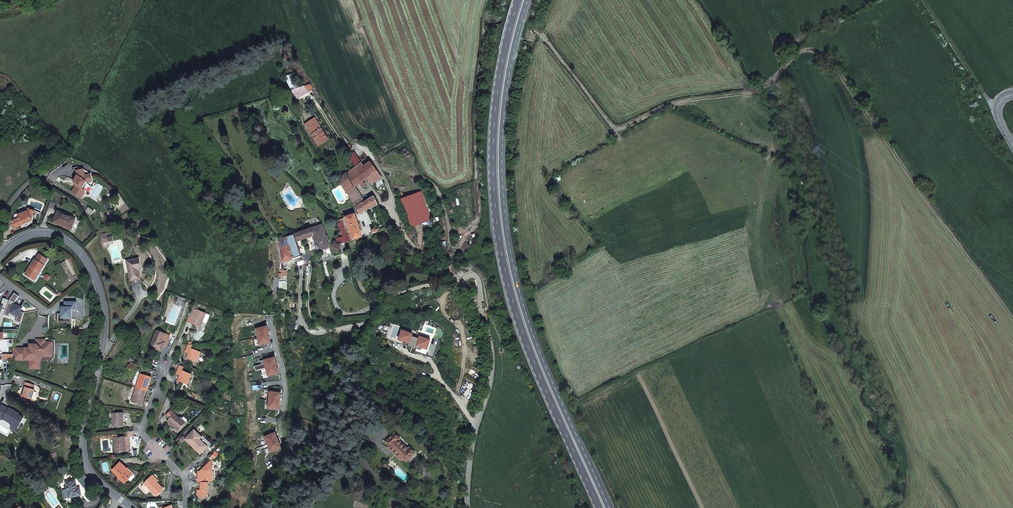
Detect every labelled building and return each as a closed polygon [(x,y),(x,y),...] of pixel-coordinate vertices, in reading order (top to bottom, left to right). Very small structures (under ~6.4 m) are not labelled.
[(314,89),(311,84),(290,91),(289,91),(291,94),(293,93),(295,96),(297,95),(299,98),(314,89)] [(328,140),(315,118),(306,124),(319,145),(328,140)] [(356,167),(362,163),(355,152),(349,156),(356,167)] [(355,187),(359,184),(364,181),(367,178),(376,171),(370,162),(364,166),(362,163),(346,174),(355,187)] [(92,182),(91,175),(85,175),(84,170),(76,171),(77,176),(74,180),(75,181),(76,183),(75,185),(76,186),(72,192),(81,198),(85,193),(84,190),(81,188),(86,182),(87,183),(92,182)] [(382,179),(376,171),(367,178),(372,186),(382,179)] [(346,174),(338,179),(347,193),(355,187),(346,174)] [(365,202),(355,187),(347,193),(356,208),(362,204),(365,202)] [(421,192),(399,200),(410,228),(431,220),(421,192)] [(362,204),(367,210),(378,205),(375,199),(373,197),(365,202),(362,204)] [(356,208),(360,213),(367,210),(362,204),(356,208)] [(31,220),(34,212),(28,209),(28,212),(18,216),(19,219),(13,221),(12,221),(15,228),(27,223),(26,222),(31,220)] [(28,212),(28,209),(15,215),(13,220),(13,221),(19,219),(18,216),(28,212)] [(71,229),(75,219),(58,212),(54,222),(71,229)] [(355,215),(345,218),(353,240),(362,237),(355,215)] [(342,237),(347,235),(341,219),(337,221),(342,237)] [(318,251),(329,248),(322,225),(310,229),(313,236),(318,251)] [(313,236),(310,229),(295,234),(297,242),(313,236)] [(294,234),(276,240),(281,264),(302,257),(297,242),(295,234),(294,234)] [(348,251),(345,243),(344,243),(339,245),(338,245),(342,254),(348,251)] [(48,260),(39,254),(35,260),(35,259),(25,274),(33,279),(38,272),(39,273),(44,266),(44,265),(48,260)] [(129,272),(130,281),(140,279),(138,270),(141,270),(139,259),(127,261),(128,266),(129,272)] [(193,318),(192,320),(194,321),(192,324),(200,327),(204,317),(206,313),(198,310),(198,311),(193,309),(190,316),(193,318)] [(271,343),(267,327),(261,328),(258,332),(257,332),(260,345),(271,343)] [(410,333),(400,329),(397,339),(407,342),(406,345),(410,346),(413,336),(409,335),(410,333)] [(166,347),(170,336),(165,334),(156,331),(150,347),(161,351),(164,346),(166,347)] [(417,338),(413,336),(410,346),(414,348),(415,345),(424,349),(427,340),(417,336),(417,338)] [(54,357),(54,356),(46,353),(47,340),(37,340),(37,345),(34,348),(30,349),(25,349),(25,350),(20,350),(19,360),(30,360),(30,369),(41,369),(41,362),(49,362),(54,357)] [(196,362),(200,352),(191,348),(192,345),(188,345),(185,352),(189,353),(188,355),(189,356),(188,359),(196,362)] [(25,350),(25,349),(13,348),(13,355),(13,356),(13,360),(19,360),(20,350),(25,350)] [(279,374),(275,358),(264,361),(268,376),(279,374)] [(187,385),(192,374),(182,371),(184,367),(180,366),(176,374),(180,376),(179,377),(181,378),(179,381),(187,385)] [(148,384),(149,384),(151,377),(141,374),(136,388),(146,391),(148,384)] [(25,388),(23,397),(32,399),(34,390),(33,390),(34,385),(25,383),(24,387),(25,388)] [(142,405),(146,391),(136,388),(136,387),(131,402),(132,403),(142,405)] [(279,410),(281,393),(270,392),(268,408),(279,410)] [(1,419),(2,420),(3,419),(11,424),(12,426),(11,428),(12,429),(16,432),(20,425),(24,418),(19,415),(20,414),(10,408),(9,409),(3,405),(0,410),(0,420),(1,419)] [(180,419),(178,417),(174,413),(171,410),(166,416),(169,419),(167,421),(178,431),(185,424),(180,419)] [(123,419),(123,414),(112,414),(113,426),(122,426),(121,419),(123,419)] [(16,432),(12,429),(11,430),(18,435),(23,426),(20,425),(16,432)] [(185,440),(200,454),(207,447),(199,439),(201,437),(194,430),(185,440)] [(115,453),(130,451),(129,437),(133,437),(133,431),(123,432),(123,437),(114,438),(115,453)] [(281,448),(275,433),(265,437),(271,452),(281,448)] [(406,462),(415,453),(409,448),(408,449),(398,440),(400,439),(394,433),(386,442),(389,446),(388,448),(401,460),(403,459),(406,462)] [(128,479),(133,474),(120,463),(112,471),(119,477),(118,478),(124,484),(128,479)] [(198,482),(212,481),(212,465),(207,465),(201,471),(201,476),(198,476),(198,482)] [(163,489),(157,482),(152,477),(144,484),(149,489),(156,496),(163,489)] [(81,495),(79,488),(77,489),(75,480),(65,483),(67,490),(62,491),(64,499),(69,498),(81,495)] [(206,494),(208,494),(208,482),(200,482),(200,488),(201,488),(201,490),(198,490),(198,496),(201,496),(201,498),(203,498),(206,498),(206,494)] [(147,492),(149,489),(144,484),(142,486),(141,487),(142,489),(144,492),(146,492),(147,492)] [(35,504),(31,498),(24,503),(28,507),(29,507),(35,504)]
